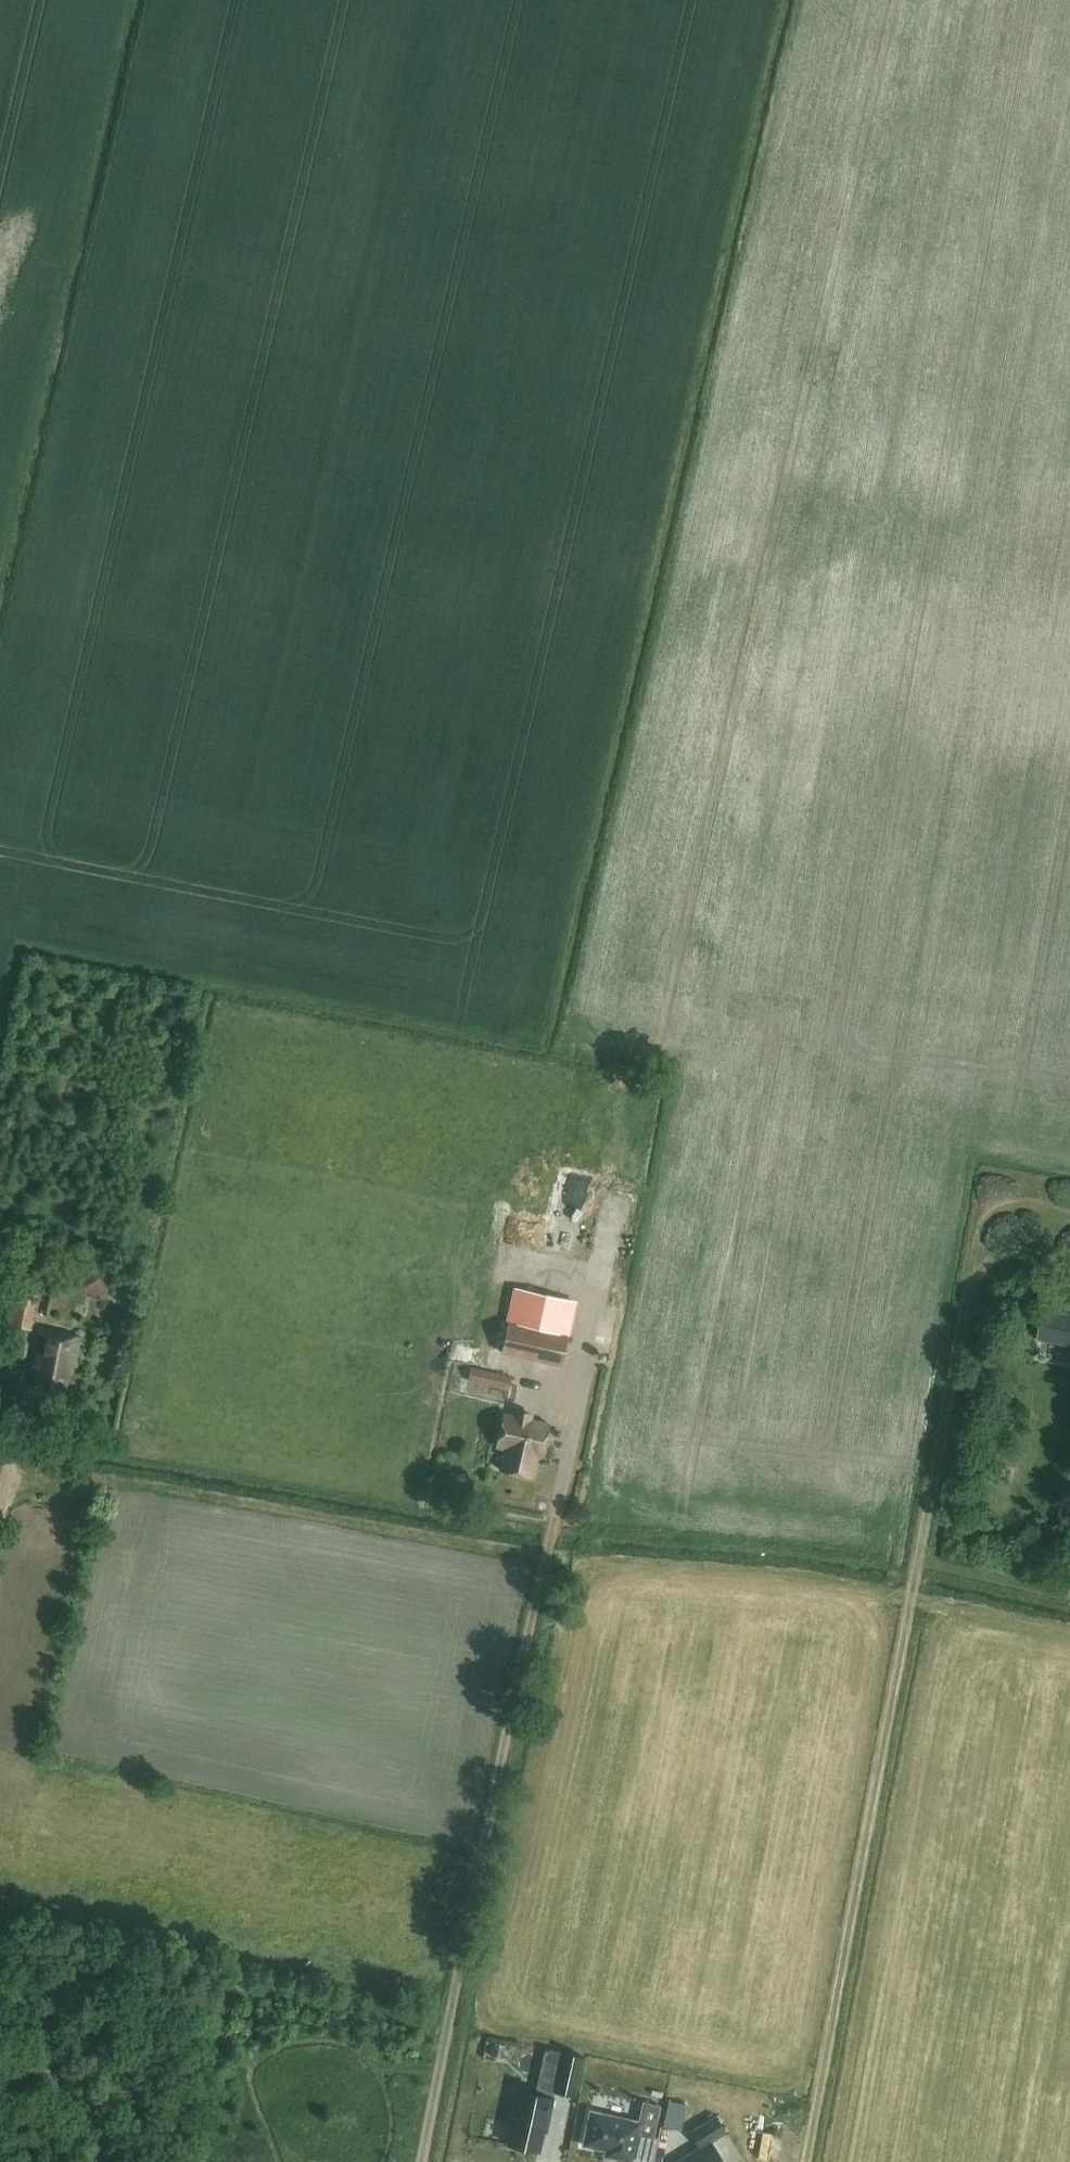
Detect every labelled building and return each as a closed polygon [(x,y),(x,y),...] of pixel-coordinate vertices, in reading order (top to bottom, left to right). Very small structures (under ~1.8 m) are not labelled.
[(39,1275),(3,1270),(0,1289),(0,1321),(8,1322),(8,1324),(31,1328),(39,1275)] [(508,1321),(568,1335),(576,1301),(514,1287),(506,1321),(508,1321)] [(1037,1339),(1044,1341),(1069,1346),(1069,1314),(1050,1310),(1043,1309),(1037,1339)] [(561,1365),(568,1335),(508,1321),(501,1352),(561,1365)] [(72,1373),(80,1335),(42,1327),(35,1361),(41,1362),(36,1387),(64,1393),(69,1372),(72,1373)] [(538,1455),(545,1422),(499,1412),(492,1446),(504,1448),(500,1469),(529,1475),(533,1454),(538,1455)] [(575,2096),(584,2057),(561,2052),(553,2091),(575,2096)] [(554,2097),(515,2089),(508,2122),(512,2123),(507,2144),(539,2151),(543,2129),(547,2130),(554,2097)] [(590,2112),(583,2145),(606,2150),(605,2156),(632,2161),(637,2135),(652,2138),(658,2107),(642,2104),(638,2123),(590,2112)] [(680,2161),(721,2161),(709,2143),(724,2134),(715,2119),(689,2136),(698,2150),(680,2161)]
